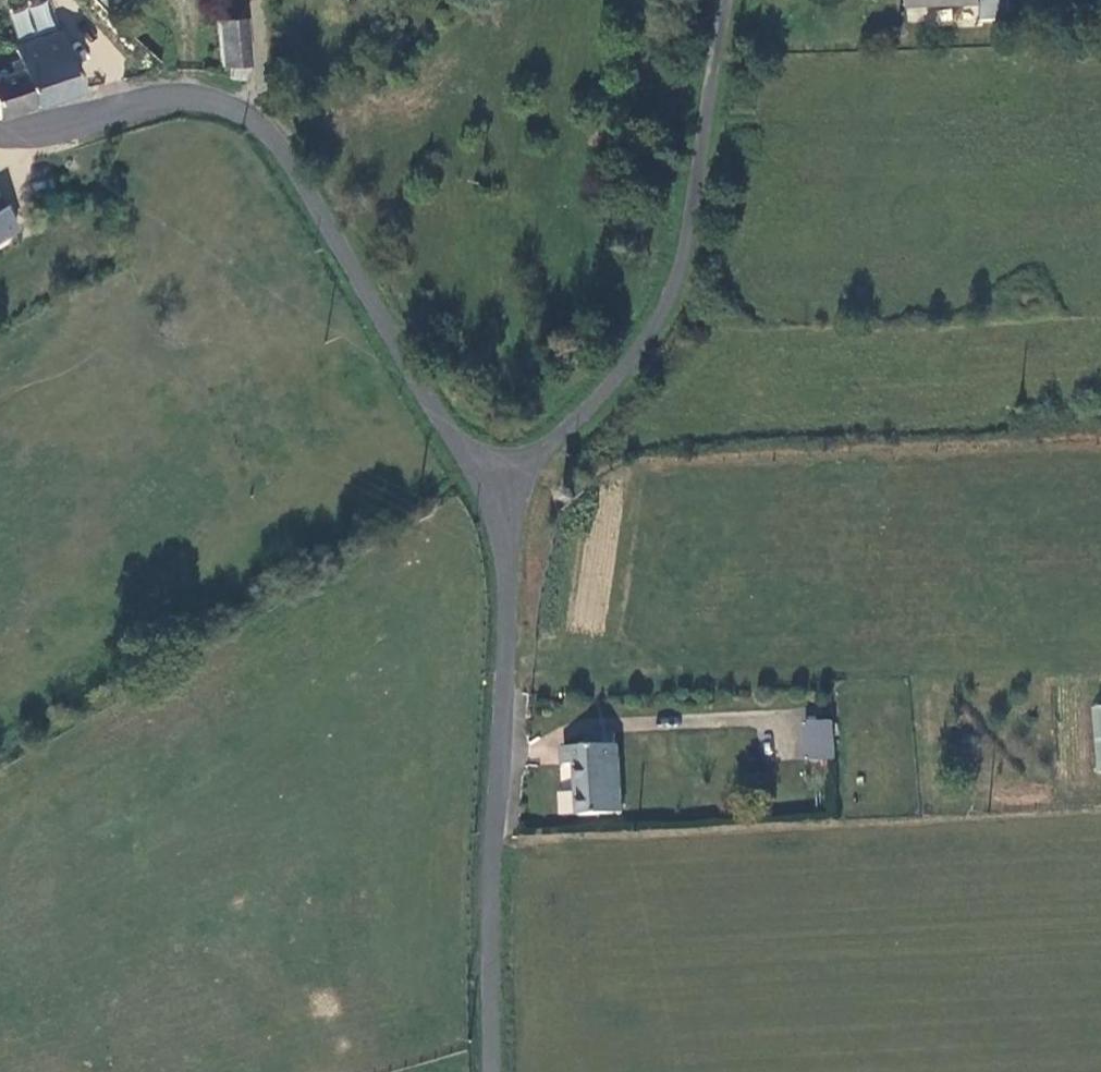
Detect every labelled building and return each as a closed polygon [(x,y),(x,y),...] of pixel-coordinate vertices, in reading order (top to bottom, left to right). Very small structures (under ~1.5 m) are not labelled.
[(976,9),(977,25),(1004,24),(1003,0),(904,0),(904,10),(976,9)] [(241,23),(214,25),(215,68),(229,68),(230,82),(243,81),(241,23)] [(55,36),(10,51),(17,75),(0,80),(0,122),(75,97),(55,36)] [(13,231),(15,229),(0,207),(0,239),(13,231)] [(574,496),(572,489),(560,491),(562,503),(575,501),(574,496)] [(1100,773),(1100,705),(1089,706),(1096,773),(1100,773)] [(801,764),(828,763),(827,725),(799,726),(801,764)] [(615,818),(612,751),(558,753),(558,770),(572,770),(574,820),(615,818)]
